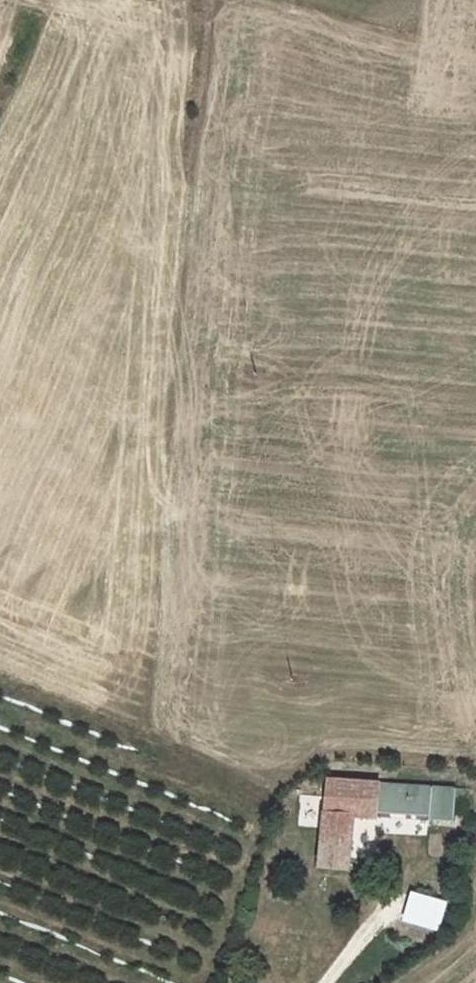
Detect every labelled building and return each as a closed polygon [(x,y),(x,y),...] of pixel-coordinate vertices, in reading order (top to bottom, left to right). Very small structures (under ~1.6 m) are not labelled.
[(384,784),(331,783),(326,868),(362,871),(364,808),(382,809),(382,816),(457,818),(459,785),(384,784)] [(402,918),(439,931),(450,900),(412,888),(402,918)]
